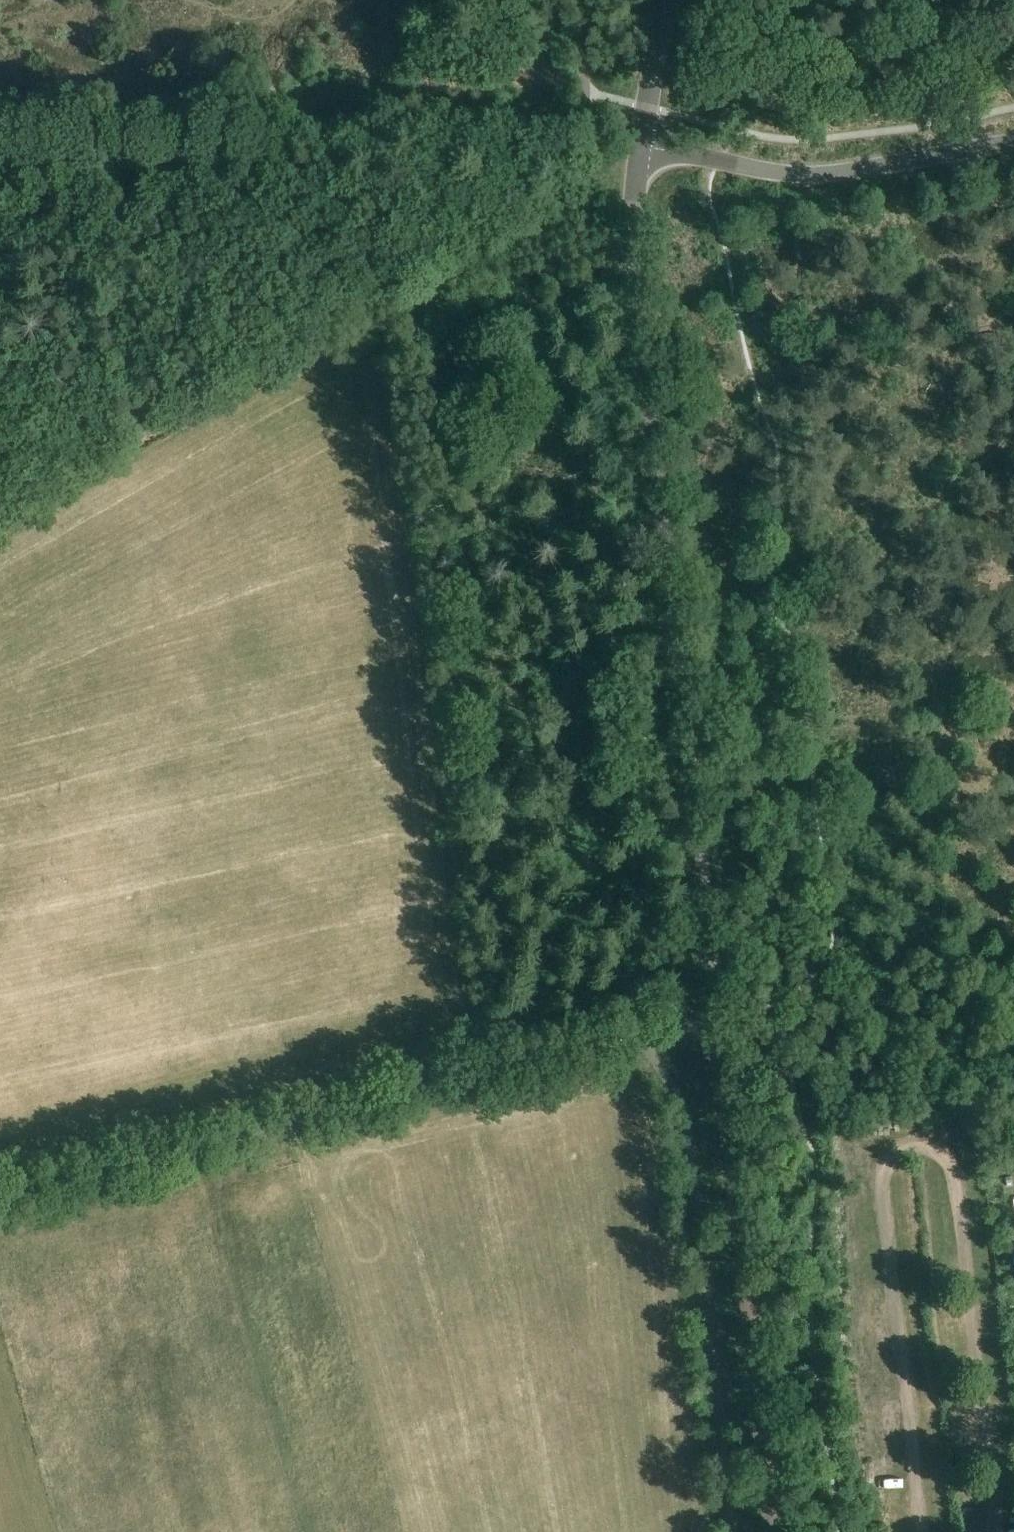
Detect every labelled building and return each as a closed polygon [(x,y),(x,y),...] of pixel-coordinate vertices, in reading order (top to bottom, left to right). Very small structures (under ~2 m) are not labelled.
[(1002,1382),(1010,1380),(1007,1361),(998,1362),(1002,1382)]
